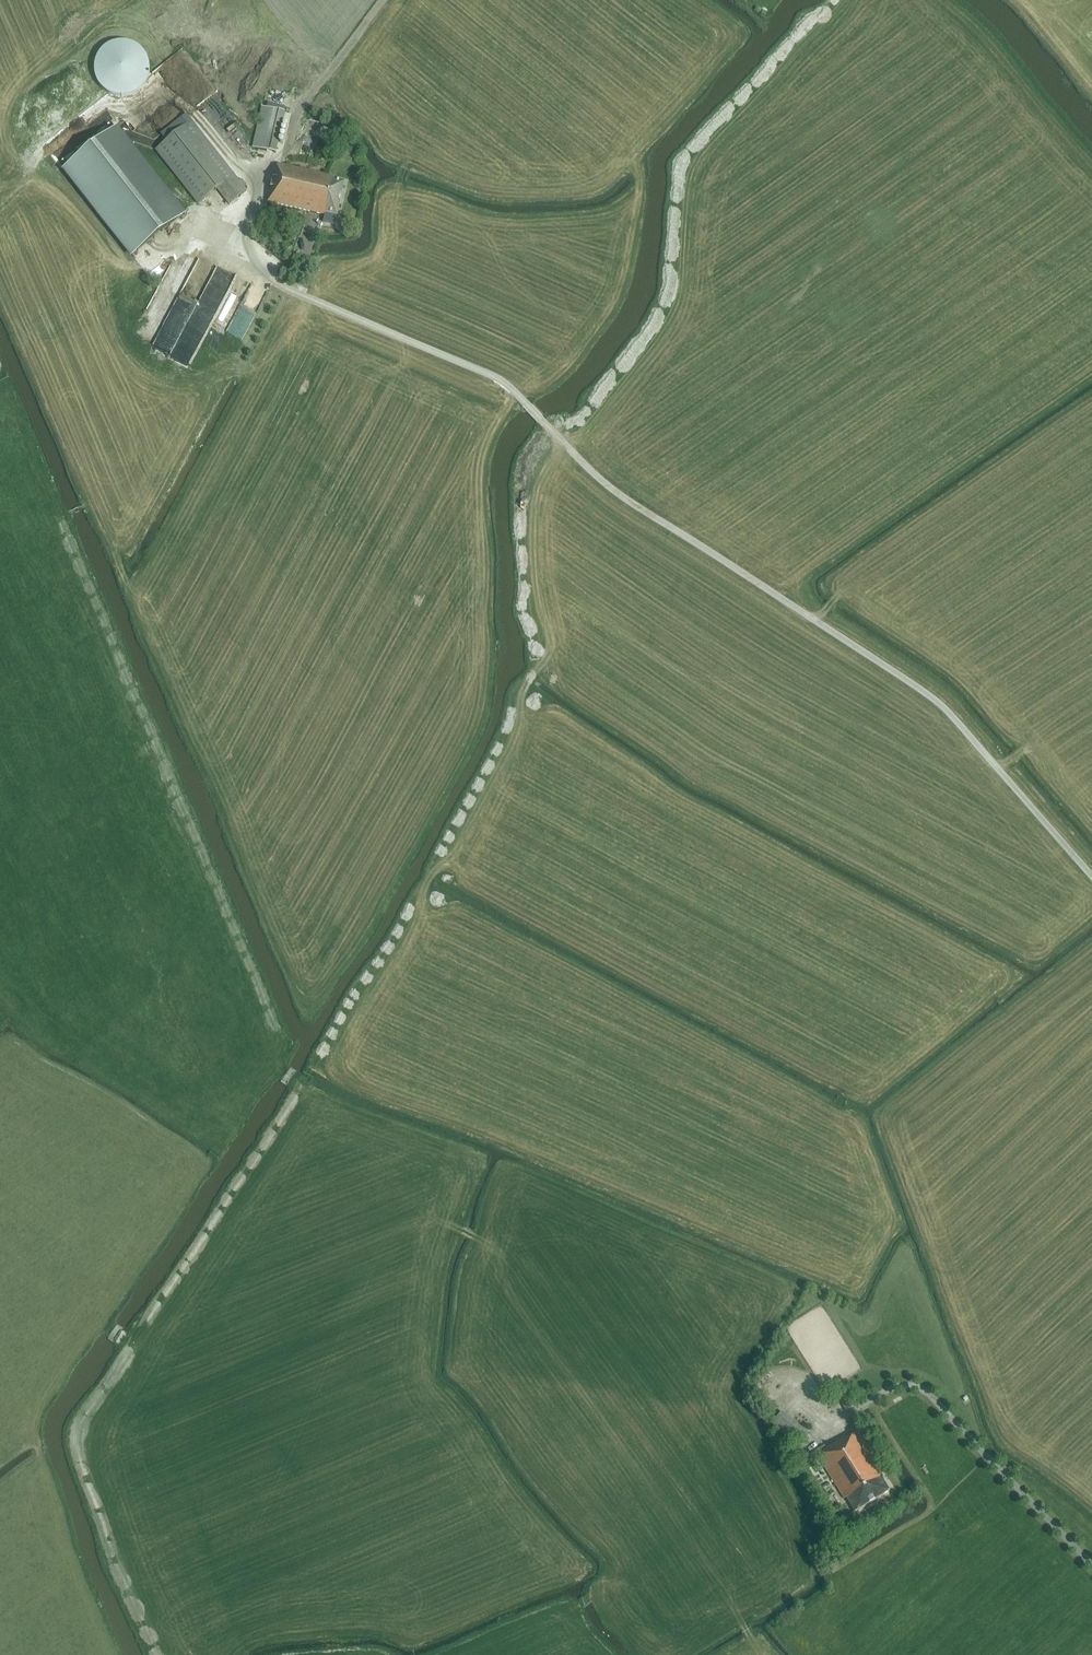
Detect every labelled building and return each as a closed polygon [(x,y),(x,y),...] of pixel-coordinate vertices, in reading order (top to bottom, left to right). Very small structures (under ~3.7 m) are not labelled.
[(127,42),(123,41),(118,42),(114,43),(110,45),(106,47),(103,51),(100,54),(99,58),(97,63),(97,67),(97,72),(99,76),(100,80),(103,84),(106,87),(110,90),(114,92),(118,93),(123,93),(127,93),(132,92),(136,90),(140,87),(143,84),(145,80),(147,76),(148,72),(149,67),(148,63),(147,58),(145,54),(143,51),(140,47),(136,45),(132,43),(127,42)] [(262,107),(253,148),(276,153),(285,112),(262,107)] [(192,121),(156,150),(198,204),(217,189),(230,204),(247,190),(192,121)] [(235,157),(253,143),(236,122),(219,136),(235,157)] [(133,255),(185,215),(116,128),(65,168),(133,255)] [(163,133),(157,138),(161,145),(168,140),(163,133)] [(273,175),(268,201),(326,214),(337,216),(345,182),(334,179),(334,176),(278,164),(278,166),(276,166),(274,175),(273,175)] [(232,330),(244,299),(228,293),(216,323),(232,330)] [(80,318),(83,319),(85,310),(77,309),(76,312),(66,311),(64,322),(79,325),(80,318)] [(194,362),(208,333),(188,323),(174,352),(194,362)] [(846,1410),(856,1404),(853,1399),(850,1401),(840,1385),(833,1390),(846,1410)] [(809,1434),(781,1412),(773,1423),(800,1445),(809,1434)] [(878,1468),(855,1433),(846,1439),(844,1436),(826,1448),(825,1445),(807,1457),(812,1465),(820,1460),(845,1498),(846,1497),(856,1512),(890,1490),(876,1468),(878,1468)] [(822,1487),(827,1495),(833,1491),(828,1483),(822,1487)]
